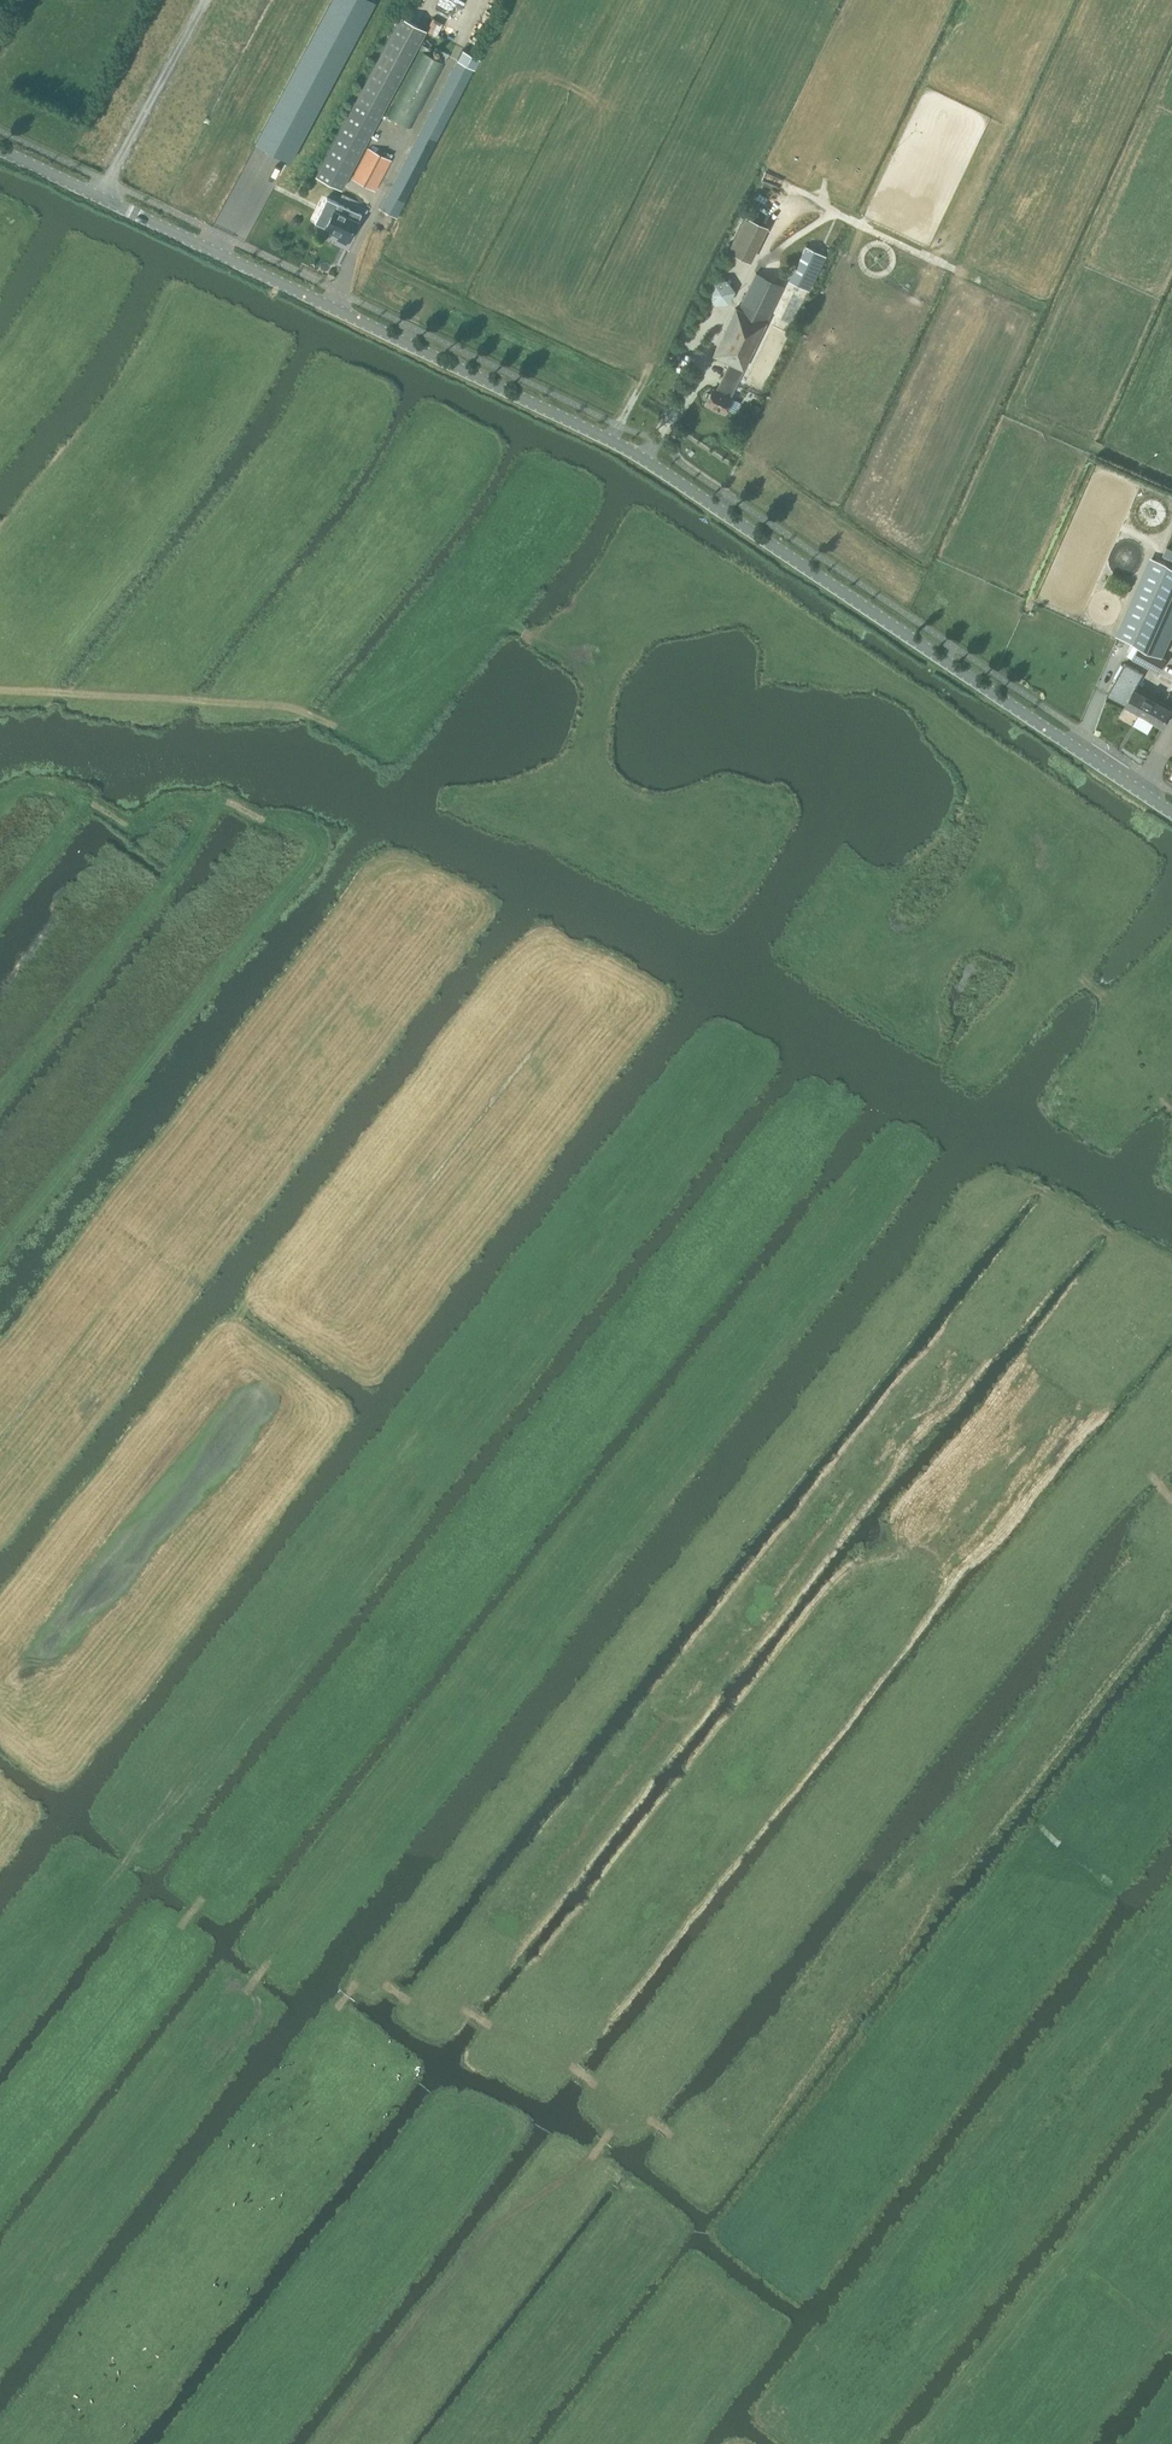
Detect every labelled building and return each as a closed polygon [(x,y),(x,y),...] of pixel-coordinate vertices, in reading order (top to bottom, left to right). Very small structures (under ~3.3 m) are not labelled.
[(255,142),(290,161),(375,1),(374,0),(331,0),(255,142)] [(399,15),(355,100),(316,174),(342,188),(424,28),(399,15)] [(428,30),(437,34),(443,21),(433,16),(428,30)] [(404,160),(380,207),(395,214),(397,215),(421,168),(456,102),(461,92),(463,88),(474,66),(479,57),(480,55),(477,53),(463,46),(463,47),(462,48),(458,57),(404,160)] [(445,65),(421,52),(387,117),(410,130),(445,65)] [(375,188),(390,158),(369,147),(353,177),(375,188)] [(327,198),(315,222),(339,233),(337,237),(345,241),(347,237),(350,238),(362,214),(327,198)] [(745,215),(727,251),(750,262),(768,226),(745,215)] [(809,290),(826,255),(807,246),(789,280),(809,290)] [(732,395),(730,395),(763,328),(784,285),(756,272),(739,308),(736,307),(726,328),(713,354),(730,362),(717,388),(714,387),(707,402),(725,411),(732,395)] [(729,302),(735,290),(727,279),(714,280),(708,292),(715,303),(729,302)] [(1115,636),(1132,643),(1139,646),(1162,656),(1171,634),(1171,567),(1167,565),(1150,557),(1115,636)] [(1139,646),(1133,659),(1159,672),(1167,659),(1162,656),(1139,646)] [(1107,695),(1164,726),(1171,711),(1171,709),(1136,689),(1144,674),(1125,663),(1107,695)]
